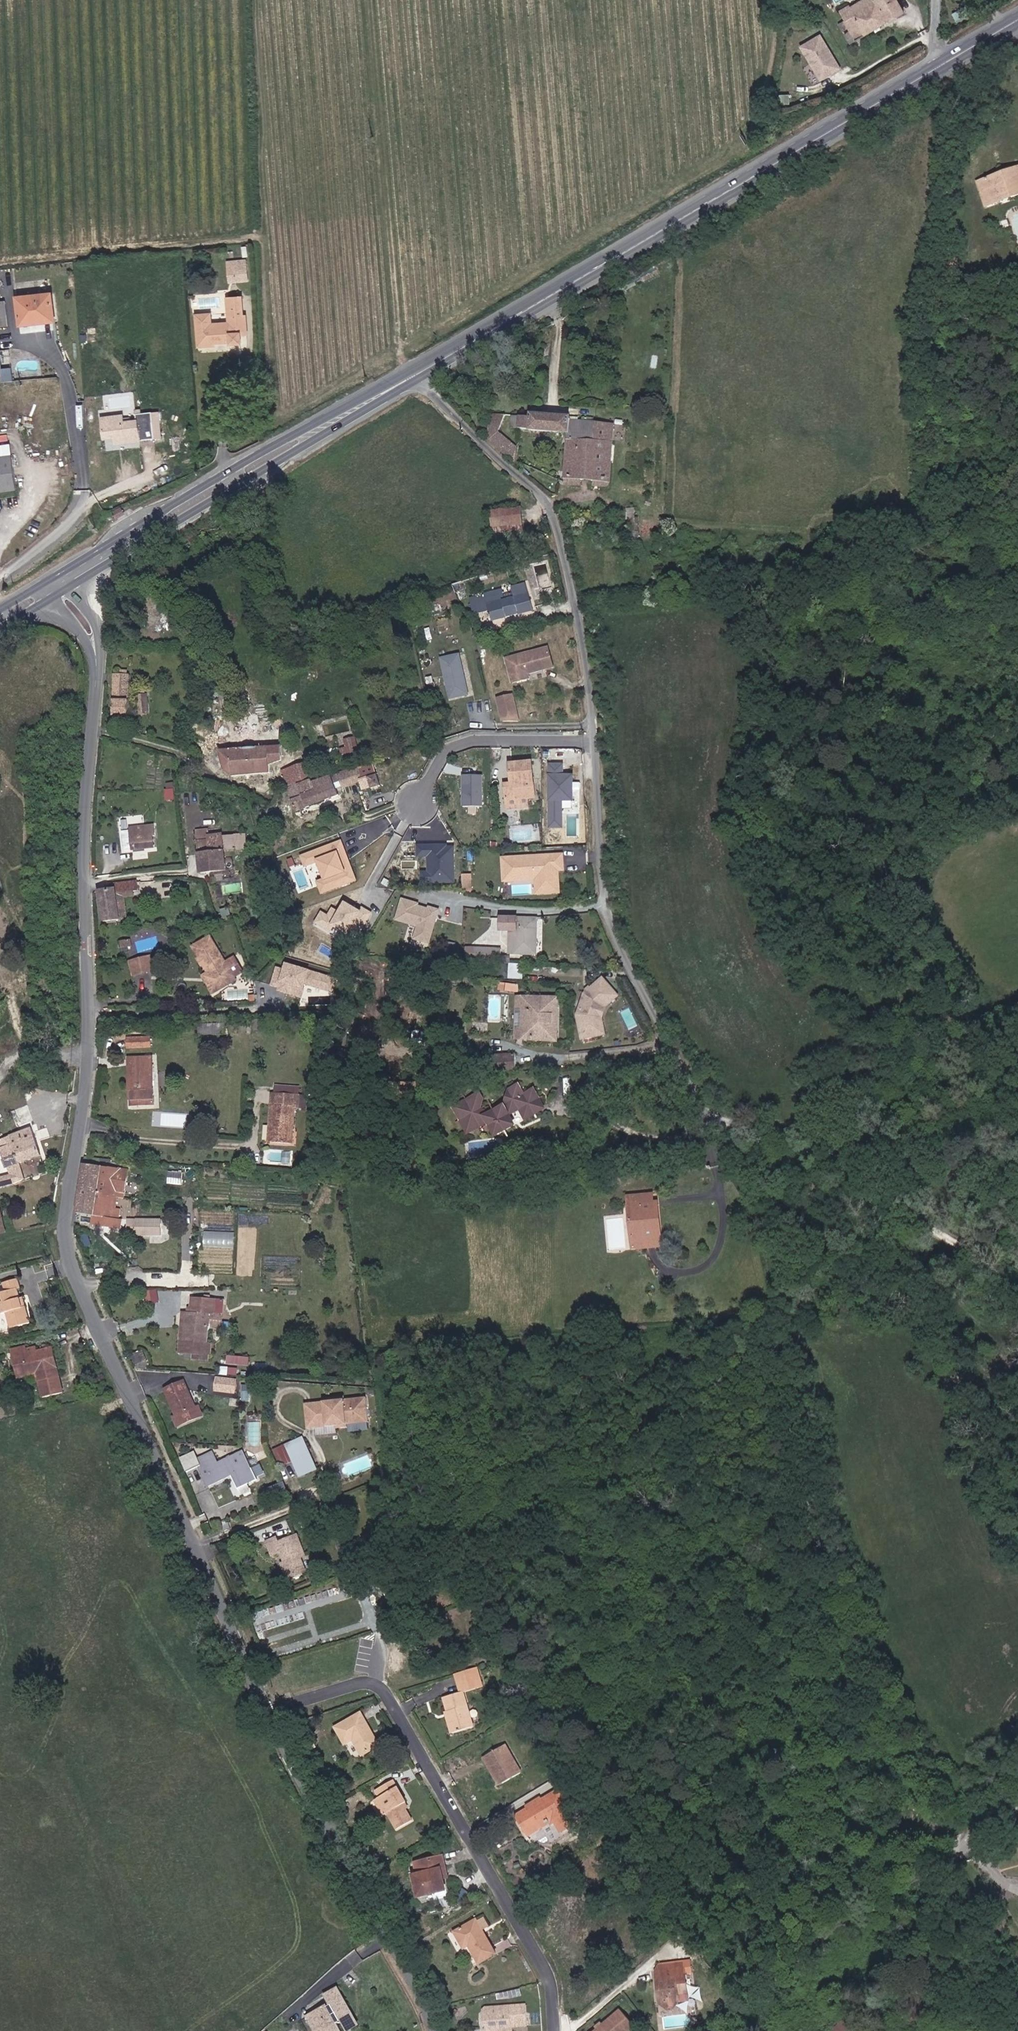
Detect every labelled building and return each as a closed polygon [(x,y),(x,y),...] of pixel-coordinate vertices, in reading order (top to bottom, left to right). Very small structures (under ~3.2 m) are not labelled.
[(853,4),(852,2),(841,9),(845,18),(838,23),(849,42),(905,11),(899,0),(861,0),(853,4)] [(840,71),(821,37),(801,49),(821,82),(829,77),(828,75),(832,73),(833,75),(840,71)] [(997,157),(1015,150),(1014,146),(995,153),(997,157)] [(1010,174),(1012,179),(1017,177),(1017,156),(1015,150),(997,157),(981,164),(989,183),(1010,174)] [(981,164),(977,165),(985,184),(989,183),(981,164)] [(1012,179),(1010,174),(989,183),(985,184),(987,190),(1012,179)] [(243,281),(231,281),(231,287),(225,288),(226,298),(232,298),(232,301),(244,300),(243,281)] [(11,306),(14,336),(44,334),(42,304),(11,306)] [(233,364),(233,355),(238,354),(238,343),(236,317),(224,317),(226,344),(215,345),(215,348),(203,348),(202,335),(189,336),(191,366),(206,365),(206,362),(223,361),(223,364),(233,364)] [(563,475),(607,478),(612,420),(569,417),(570,413),(528,411),(528,415),(518,414),(517,426),(567,429),(563,475)] [(489,413),(482,435),(491,443),(493,438),(501,414),(489,413)] [(115,432),(114,424),(93,425),(95,446),(102,446),(104,453),(129,452),(128,432),(115,432)] [(493,438),(491,443),(510,459),(519,446),(493,438)] [(518,505),(498,506),(500,533),(520,531),(518,505)] [(528,606),(522,583),(509,587),(510,594),(500,596),(498,589),(475,595),(476,603),(479,613),(485,611),(486,617),(528,606)] [(476,603),(474,595),(466,598),(470,615),(479,613),(476,603)] [(553,662),(548,645),(507,655),(513,677),(530,673),(528,668),(553,662)] [(467,692),(457,647),(437,651),(446,695),(467,692)] [(108,720),(127,720),(127,679),(109,679),(108,720)] [(512,687),(497,690),(502,713),(518,714),(512,687)] [(360,750),(357,736),(342,739),(346,753),(360,750)] [(269,745),(217,755),(219,774),(229,779),(267,772),(266,763),(273,761),(269,745)] [(535,795),(531,760),(506,763),(508,782),(502,783),(505,807),(527,805),(526,796),(535,795)] [(279,771),(284,791),(310,783),(308,776),(317,773),(314,761),(279,771)] [(564,762),(548,761),(547,826),(563,827),(563,800),(573,800),(573,772),(564,772),(564,762)] [(364,767),(350,771),(354,786),(358,797),(371,793),(364,767)] [(350,771),(342,773),(332,776),(337,793),(354,786),(350,771)] [(482,806),(482,775),(461,774),(460,805),(482,806)] [(337,793),(332,776),(310,783),(284,791),(290,815),(331,804),(329,795),(337,793)] [(149,821),(125,824),(125,828),(118,829),(119,845),(127,845),(127,846),(148,844),(147,832),(150,832),(149,821)] [(225,867),(218,821),(189,825),(196,872),(225,867)] [(340,839),(299,855),(304,868),(315,864),(320,878),(314,881),(319,894),(356,881),(340,839)] [(454,842),(417,842),(417,857),(425,857),(425,871),(418,871),(418,885),(454,885),(454,842)] [(561,859),(501,859),(501,879),(512,879),(512,882),(533,882),(538,882),(538,891),(555,891),(555,881),(553,879),(553,874),(561,874),(561,859)] [(472,890),(472,873),(463,873),(463,890),(472,890)] [(138,896),(133,875),(108,882),(110,894),(94,898),(101,932),(117,928),(113,904),(128,899),(138,896)] [(538,891),(538,882),(533,882),(533,896),(555,896),(555,891),(538,891)] [(439,908),(400,896),(394,919),(415,926),(411,940),(429,945),(439,908)] [(113,904),(117,928),(125,925),(122,909),(129,906),(128,899),(113,904)] [(320,910),(313,922),(353,946),(372,912),(361,906),(359,909),(342,899),(336,909),(331,906),(326,914),(320,910)] [(538,922),(510,921),(509,946),(536,947),(538,922)] [(237,977),(212,933),(195,943),(210,970),(205,973),(214,990),(237,977)] [(137,949),(136,942),(123,945),(125,956),(134,954),(133,950),(137,949)] [(508,954),(536,954),(536,947),(509,946),(508,954)] [(158,972),(154,955),(133,959),(138,977),(158,972)] [(474,956),(473,967),(511,969),(511,957),(474,956)] [(339,978),(283,961),(281,969),(274,967),(269,985),(275,987),(274,991),(301,999),(305,985),(334,994),(339,978)] [(595,1021),(599,1010),(607,1004),(609,1007),(616,1001),(602,984),(584,998),(576,1019),(579,1043),(598,1040),(595,1021)] [(557,1046),(557,999),(524,997),(521,1043),(557,1046)] [(599,1022),(602,1013),(609,1007),(607,1004),(599,1010),(595,1021),(598,1040),(602,1039),(599,1022)] [(227,1036),(226,1022),(198,1022),(198,1036),(227,1036)] [(154,1041),(129,1040),(129,1051),(155,1051),(154,1041)] [(515,1055),(483,1057),(484,1072),(515,1070),(515,1055)] [(132,1091),(158,1090),(156,1060),(129,1060),(132,1091)] [(477,1089),(454,1100),(449,1111),(456,1128),(469,1132),(481,1126),(487,1138),(504,1132),(508,1116),(516,1113),(521,1124),(537,1116),(540,1107),(533,1093),(524,1096),(518,1087),(507,1091),(512,1102),(488,1113),(477,1109),(481,1098),(477,1089)] [(132,1091),(133,1103),(159,1101),(158,1090),(132,1091)] [(278,1123),(278,1143),(296,1144),(297,1105),(301,1104),(300,1094),(278,1094),(277,1108),(273,1108),(272,1123),(278,1123)] [(31,1126),(10,1135),(18,1163),(41,1156),(31,1126)] [(18,1163),(10,1135),(0,1137),(0,1158),(5,1174),(21,1170),(18,1163)] [(88,1162),(83,1212),(83,1223),(99,1225),(98,1232),(124,1235),(124,1217),(130,1216),(134,1179),(125,1178),(125,1167),(105,1165),(105,1158),(95,1156),(89,1155),(88,1162)] [(24,1180),(21,1170),(5,1174),(0,1176),(0,1187),(24,1180)] [(652,1189),(628,1192),(630,1200),(635,1241),(658,1239),(665,1238),(659,1197),(655,1198),(652,1189)] [(146,1244),(174,1246),(175,1231),(146,1229),(146,1244)] [(235,1247),(236,1232),(202,1230),(201,1245),(235,1247)] [(20,1277),(6,1282),(8,1293),(0,1295),(0,1306),(3,1305),(5,1313),(10,1312),(15,1327),(33,1322),(29,1306),(25,1307),(20,1289),(23,1288),(20,1277)] [(159,1290),(146,1290),(146,1302),(159,1302),(159,1290)] [(183,1310),(181,1350),(186,1351),(212,1352),(213,1339),(209,1338),(210,1312),(218,1312),(218,1296),(192,1294),(192,1310),(187,1310),(183,1310)] [(67,1391),(57,1347),(41,1351),(33,1353),(31,1349),(30,1345),(14,1348),(21,1376),(39,1371),(46,1397),(67,1391)] [(250,1364),(251,1356),(228,1354),(227,1363),(250,1364)] [(237,1400),(238,1378),(221,1378),(220,1385),(212,1385),(211,1393),(220,1393),(220,1399),(237,1400)] [(187,1380),(168,1388),(180,1415),(177,1417),(181,1427),(206,1416),(202,1406),(199,1407),(187,1380)] [(347,1399),(326,1402),(315,1403),(318,1428),(341,1425),(351,1424),(371,1422),(369,1397),(347,1399)] [(308,1404),(311,1429),(318,1428),(315,1403),(308,1404)] [(288,1447),(277,1452),(285,1472),(296,1467),(288,1447)] [(197,1451),(183,1457),(189,1470),(201,1465),(210,1484),(235,1473),(241,1487),(260,1479),(254,1466),(252,1467),(246,1453),(235,1459),(234,1456),(221,1462),(215,1451),(199,1458),(197,1451)] [(280,1543),(279,1539),(269,1543),(274,1555),(284,1551),(289,1565),(286,1567),(289,1577),(308,1569),(303,1558),(308,1555),(300,1536),(280,1543)] [(480,1678),(477,1669),(457,1675),(460,1684),(480,1678)] [(462,1693),(466,1692),(483,1687),(480,1678),(460,1684),(462,1690),(462,1693)] [(455,1733),(476,1726),(466,1692),(462,1693),(462,1690),(447,1695),(451,1709),(448,1710),(455,1733)] [(379,1744),(362,1713),(337,1726),(345,1741),(353,1736),(363,1753),(379,1744)] [(507,1745),(484,1757),(488,1765),(494,1762),(504,1783),(523,1773),(507,1745)] [(494,1762),(488,1765),(499,1786),(504,1783),(494,1762)] [(380,1802),(387,1815),(396,1831),(416,1819),(406,1802),(409,1800),(398,1779),(386,1786),(391,1796),(380,1802)] [(532,1800),(533,1802),(515,1812),(527,1832),(550,1818),(552,1821),(557,1818),(563,1828),(581,1817),(561,1785),(544,1796),(542,1794),(532,1800)] [(369,1807),(377,1821),(387,1815),(380,1802),(369,1807)] [(422,1899),(447,1892),(444,1880),(450,1879),(446,1867),(443,1856),(417,1863),(421,1876),(416,1878),(422,1899)] [(481,1923),(487,1933),(494,1928),(488,1919),(481,1923)] [(482,1969),(501,1957),(487,1933),(481,1923),(462,1935),(482,1969)] [(686,1967),(686,1976),(663,1976),(663,1985),(666,1985),(666,1999),(684,1999),(683,1991),(692,1991),(692,1967),(686,1967)] [(686,1976),(686,1967),(663,1967),(663,1976),(686,1976)] [(308,1988),(311,1995),(291,2006),(306,2030),(332,2030),(325,2017),(331,2013),(332,2003),(320,1981),(308,1988)] [(489,2007),(486,2009),(486,2028),(497,2027),(497,2030),(513,2030),(513,2027),(529,2027),(529,2006),(489,2007)] [(642,2029),(626,2011),(601,2030),(639,2030),(642,2029)] [(836,2030),(858,2030),(859,2030),(849,2020),(836,2030)]
